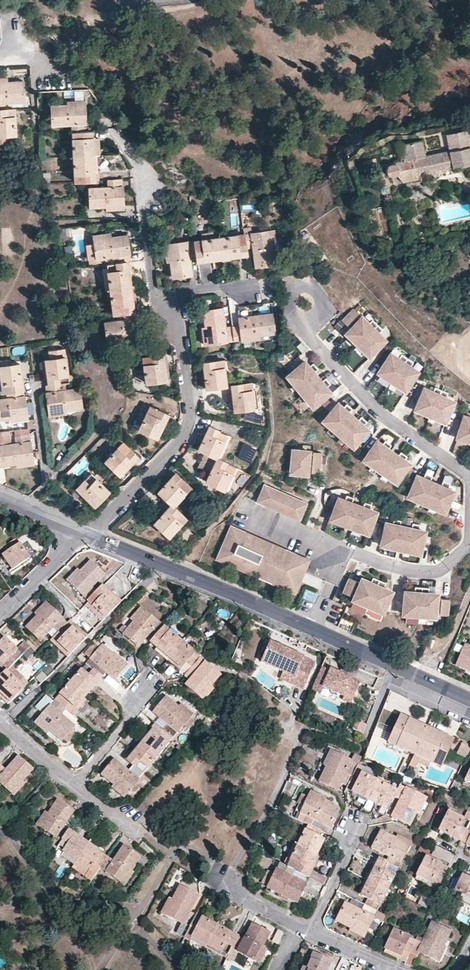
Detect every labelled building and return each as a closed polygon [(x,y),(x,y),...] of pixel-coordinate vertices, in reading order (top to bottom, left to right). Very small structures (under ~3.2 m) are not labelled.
[(8,84),(8,86),(0,86),(0,111),(5,111),(5,104),(25,103),(24,83),(8,84)] [(85,107),(68,108),(68,106),(53,107),(54,126),(73,125),(73,132),(87,132),(85,107)] [(0,111),(0,137),(16,136),(15,110),(5,111),(0,111)] [(447,142),(448,147),(468,143),(465,127),(441,131),(443,143),(447,142)] [(93,141),(88,141),(87,133),(87,132),(73,132),(74,133),(75,156),(94,155),(93,141)] [(0,137),(0,145),(6,145),(6,143),(16,143),(16,136),(0,137)] [(403,141),(406,157),(423,153),(420,137),(403,141)] [(403,180),(444,170),(444,167),(469,162),(469,152),(468,143),(448,147),(442,149),(423,153),(406,157),(402,158),(394,159),(390,161),(384,166),(383,168),(384,170),(384,172),(387,174),(389,175),(391,176),(393,175),(396,173),(400,178),(403,180)] [(96,180),(94,156),(94,155),(75,156),(76,181),(96,180)] [(384,170),(383,168),(384,166),(390,161),(378,163),(379,171),(384,172),(384,170)] [(123,178),(109,179),(109,187),(91,188),(92,207),(108,207),(108,205),(125,204),(123,178)] [(269,232),(245,235),(247,249),(255,248),(258,267),(276,265),(274,248),(272,248),(269,232)] [(127,235),(114,237),(113,233),(95,235),(96,243),(98,258),(118,256),(119,263),(128,262),(130,262),(127,235)] [(245,235),(221,238),(224,259),(241,257),(248,256),(247,249),(245,235)] [(224,259),(221,238),(197,241),(196,241),(198,255),(199,262),(207,261),(224,259)] [(198,255),(196,241),(171,244),(172,246),(174,263),(172,263),(174,278),(193,275),(191,256),(198,255)] [(98,258),(96,243),(89,244),(91,259),(98,258)] [(171,244),(165,245),(167,264),(172,263),(174,263),(172,246),(171,244)] [(131,287),(128,262),(119,263),(109,265),(112,289),(131,287)] [(131,287),(112,289),(115,313),(125,312),(130,311),(134,311),(131,287)] [(227,327),(225,309),(223,308),(205,311),(204,311),(206,329),(209,328),(211,344),(235,341),(233,326),(227,327)] [(140,335),(138,310),(134,311),(130,311),(125,312),(126,319),(105,322),(107,342),(123,340),(123,338),(140,335)] [(348,334),(371,356),(378,349),(376,347),(380,344),(381,345),(387,340),(380,333),(384,329),(374,320),(371,324),(364,317),(360,321),(358,318),(359,317),(353,311),(342,323),(348,329),(350,327),(353,329),(348,334)] [(272,313),(241,317),(242,324),(233,326),(235,341),(236,341),(244,340),(244,341),(260,339),(260,335),(275,333),(272,313)] [(412,366),(415,361),(404,354),(401,359),(393,354),(389,360),(391,362),(388,366),(386,365),(380,373),(407,391),(412,382),(410,381),(413,377),(415,378),(420,371),(412,366)] [(146,382),(167,380),(164,355),(143,358),(146,382)] [(70,382),(67,357),(44,360),(45,378),(48,377),(49,379),(50,385),(60,384),(70,382)] [(223,369),(222,360),(204,363),(206,388),(232,385),(229,368),(223,369)] [(310,366),(305,361),(288,377),(299,389),(301,387),(307,382),(305,380),(309,377),(310,379),(313,377),(316,373),(315,372),(319,368),(314,362),(310,366)] [(21,364),(0,367),(0,382),(1,392),(12,391),(24,389),(24,382),(21,364)] [(317,382),(313,377),(310,379),(309,377),(305,380),(307,382),(301,387),(306,393),(312,388),(313,390),(317,386),(315,384),(317,382)] [(332,383),(327,377),(323,381),(321,379),(317,382),(315,384),(317,386),(313,390),(312,388),(306,393),(304,394),(315,407),(323,400),(332,392),(328,386),(332,383)] [(250,383),(233,385),(235,410),(258,408),(256,390),(250,391),(250,383)] [(81,388),(61,390),(60,384),(50,385),(48,386),(51,416),(67,414),(67,410),(83,408),(81,388)] [(448,397),(450,392),(438,387),(436,392),(427,388),(424,395),(426,396),(424,400),(422,399),(417,409),(446,422),(451,413),(449,412),(450,407),(453,408),(456,401),(448,397)] [(12,391),(13,398),(0,400),(0,418),(12,417),(12,423),(28,420),(25,397),(24,389),(12,391)] [(354,409),(348,404),(345,408),(340,404),(324,421),(336,432),(338,430),(343,425),(341,423),(345,419),(346,421),(348,419),(352,415),(350,413),(354,409)] [(171,419),(152,409),(140,431),(159,441),(171,419)] [(462,415),(461,423),(463,423),(462,428),(459,428),(457,438),(469,441),(469,417),(462,415)] [(370,431),(364,427),(368,423),(363,418),(359,422),(357,420),(354,424),(352,426),(354,428),(350,431),(349,430),(344,435),(342,437),(354,448),(367,435),(370,431)] [(354,424),(348,419),(346,421),(345,419),(341,423),(343,425),(338,430),(344,435),(349,430),(350,431),(354,428),(352,426),(354,424)] [(221,438),(224,432),(211,425),(199,449),(211,454),(219,458),(227,441),(221,438)] [(0,433),(0,466),(16,464),(16,468),(34,466),(30,435),(16,437),(17,444),(17,445),(11,445),(10,432),(0,433)] [(393,446),(387,441),(384,445),(378,442),(365,460),(378,470),(380,468),(384,462),(382,460),(385,456),(387,458),(389,455),(392,451),(390,450),(393,446)] [(133,464),(138,458),(123,443),(107,461),(124,477),(135,466),(133,464)] [(323,452),(315,452),(315,454),(311,454),(311,452),(294,451),(293,473),(310,474),(311,465),(314,465),(314,472),(322,473),(323,452)] [(411,466),(406,462),(409,457),(403,453),(400,457),(398,456),(395,460),(393,462),(395,464),(392,468),(390,466),(386,472),(384,474),(398,484),(407,472),(411,466)] [(219,458),(211,454),(207,465),(214,469),(217,462),(219,458)] [(395,460),(389,455),(387,458),(385,456),(382,460),(384,462),(380,468),(386,472),(390,466),(392,468),(395,464),(393,462),(395,460)] [(240,468),(219,458),(217,462),(214,469),(209,480),(229,489),(240,468)] [(186,482),(177,474),(160,492),(173,504),(184,492),(180,488),(186,482)] [(433,477),(427,474),(424,479),(421,477),(418,476),(408,497),(418,501),(423,504),(424,501),(428,494),(425,493),(428,489),(430,490),(431,487),(433,483),(431,482),(433,477)] [(76,489),(82,493),(79,496),(93,508),(110,492),(92,475),(76,489)] [(455,493),(449,490),(451,485),(444,482),(442,487),(440,486),(438,490),(436,493),(439,494),(437,499),(434,498),(431,504),(430,506),(431,506),(431,507),(445,514),(455,493)] [(300,499),(265,485),(258,502),(266,505),(267,501),(274,504),(295,513),(300,499)] [(436,493),(438,490),(431,487),(430,490),(428,489),(425,493),(428,494),(424,501),(431,504),(434,498),(437,499),(439,494),(436,493)] [(352,504),(354,499),(348,496),(345,501),(339,498),(331,520),(346,526),(347,524),(350,517),(347,516),(349,511),(352,512),(353,509),(355,505),(352,504)] [(377,514),(371,511),(373,506),(366,503),(364,508),(362,508),(360,512),(358,515),(361,516),(359,521),(357,520),(354,527),(353,529),(368,535),(377,514)] [(187,517),(173,504),(156,523),(173,539),(184,527),(180,523),(187,517)] [(295,513),(274,504),(272,508),(294,516),(295,513)] [(360,512),(353,509),(352,512),(349,511),(347,516),(350,517),(347,524),(354,527),(357,520),(359,521),(361,516),(358,515),(360,512)] [(401,526),(403,521),(395,519),(394,524),(387,523),(382,545),(398,549),(399,547),(401,539),(398,539),(399,534),(402,535),(402,532),(403,527),(401,526)] [(411,529),(409,533),(410,533),(409,537),(411,537),(410,542),(408,541),(405,551),(411,552),(421,555),(427,533),(420,531),(422,526),(415,524),(414,524),(413,529),(411,529)] [(285,552),(249,537),(248,539),(245,537),(247,533),(232,526),(217,559),(233,566),(234,563),(261,574),(260,577),(273,583),(274,580),(295,589),(307,561),(297,557),(299,554),(286,549),(285,552)] [(409,537),(410,533),(409,533),(402,532),(402,535),(399,534),(398,539),(401,539),(399,547),(406,549),(408,541),(410,542),(411,537),(409,537)] [(2,554),(13,569),(30,556),(15,537),(4,546),(7,550),(2,554)] [(98,592),(93,588),(105,575),(91,562),(81,573),(81,574),(70,585),(88,603),(98,592)] [(81,573),(78,570),(66,582),(70,585),(81,574),(81,573)] [(386,580),(375,576),(373,581),(362,577),(360,581),(357,579),(358,577),(350,574),(344,589),(352,593),(353,590),(356,591),(353,598),(362,601),(375,607),(383,610),(387,603),(384,602),(386,597),(388,598),(392,589),(384,585),(386,580)] [(428,592),(428,587),(422,587),(415,586),(415,592),(405,591),(404,599),(407,599),(407,604),(404,604),(403,614),(419,616),(425,616),(435,617),(436,613),(440,613),(439,615),(448,616),(449,599),(441,599),(441,602),(437,601),(438,594),(429,593),(429,592),(428,592)] [(105,619),(120,603),(111,595),(103,588),(98,592),(88,603),(105,619)] [(301,597),(315,602),(318,593),(305,588),(301,597)] [(50,608),(46,604),(34,616),(36,618),(38,619),(50,608)] [(26,629),(40,643),(53,630),(58,635),(68,625),(50,608),(38,619),(36,618),(26,629)] [(145,613),(141,610),(131,621),(133,624),(135,625),(145,613)] [(148,639),(153,643),(155,640),(164,629),(145,613),(135,625),(133,624),(123,636),(139,649),(148,639)] [(58,645),(70,656),(85,641),(68,625),(58,635),(47,647),(52,652),(58,645)] [(165,665),(167,661),(181,644),(164,629),(155,640),(153,643),(150,646),(153,650),(160,655),(157,658),(165,665)] [(9,661),(14,666),(23,656),(6,640),(0,646),(0,663),(3,666),(9,661)] [(105,642),(102,646),(114,656),(115,654),(117,652),(105,642)] [(294,653),(270,642),(261,663),(283,673),(279,680),(304,691),(317,662),(294,653)] [(199,659),(181,644),(167,661),(180,672),(185,666),(190,670),(199,659)] [(64,663),(70,656),(58,645),(52,652),(64,663)] [(114,656),(102,646),(85,665),(96,674),(101,669),(114,680),(127,665),(115,654),(114,656)] [(464,646),(456,664),(469,670),(469,649),(464,646)] [(157,658),(160,655),(153,650),(150,653),(157,658)] [(183,679),(189,683),(185,689),(199,701),(209,689),(211,690),(221,678),(199,659),(190,670),(183,679)] [(167,661),(165,665),(177,675),(180,672),(167,661)] [(43,684),(53,668),(45,663),(35,678),(43,684)] [(96,674),(85,665),(70,682),(86,697),(101,679),(96,674)] [(329,670),(321,666),(311,691),(320,695),(323,688),(344,697),(343,700),(351,704),(361,682),(345,674),(330,668),(329,670)] [(0,694),(11,704),(25,689),(8,673),(0,680),(0,695),(0,694)] [(86,697),(70,682),(54,700),(65,710),(73,717),(78,711),(75,709),(86,697)] [(199,701),(203,704),(213,692),(211,690),(209,689),(199,701)] [(0,695),(0,699),(8,707),(11,704),(0,694),(0,695)] [(88,699),(86,697),(75,709),(78,711),(88,699)] [(161,719),(166,724),(161,730),(172,739),(189,719),(176,709),(177,707),(165,697),(153,713),(161,719)] [(65,710),(54,700),(38,720),(50,730),(49,731),(61,742),(63,739),(69,744),(76,737),(70,731),(73,727),(60,716),(65,710)] [(177,707),(176,709),(189,719),(192,715),(179,705),(177,707)] [(413,755),(425,728),(410,721),(399,716),(387,743),(413,755)] [(161,719),(156,725),(161,730),(166,724),(161,719)] [(354,719),(352,729),(363,731),(365,722),(354,719)] [(38,720),(35,723),(47,734),(49,731),(50,730),(38,720)] [(138,741),(141,743),(156,725),(153,723),(138,741)] [(141,743),(158,757),(172,739),(161,730),(156,725),(141,743)] [(439,734),(425,728),(413,755),(441,767),(453,740),(439,734)] [(456,752),(464,756),(469,745),(469,744),(461,740),(456,752)] [(124,760),(126,761),(141,743),(138,741),(124,760)] [(132,766),(143,775),(158,757),(141,743),(126,761),(132,766)] [(335,753),(329,750),(322,765),(325,766),(327,767),(335,753)] [(337,789),(340,782),(346,785),(351,775),(357,765),(360,759),(360,757),(353,754),(350,760),(337,754),(335,753),(327,767),(325,766),(318,779),(337,789)] [(18,754),(7,767),(0,761),(0,780),(10,789),(21,777),(22,778),(32,766),(18,754)] [(112,786),(113,785),(126,795),(143,775),(132,766),(127,772),(113,761),(101,776),(112,786)] [(367,799),(376,781),(362,774),(365,768),(357,765),(351,775),(358,779),(352,791),(367,799)] [(10,789),(14,792),(25,781),(22,778),(21,777),(10,789)] [(394,795),(397,791),(376,781),(367,799),(387,809),(394,795)] [(397,791),(394,795),(401,799),(393,816),(411,825),(419,811),(416,810),(423,795),(400,784),(397,791)] [(112,786),(110,789),(123,799),(126,795),(113,785),(112,786)] [(311,793),(308,797),(323,804),(324,803),(326,800),(311,793)] [(299,804),(304,806),(300,814),(298,812),(294,819),(309,825),(310,826),(313,819),(325,825),(329,827),(338,809),(324,803),(323,804),(308,797),(303,795),(299,804)] [(419,811),(420,811),(427,797),(423,795),(416,810),(419,811)] [(367,799),(366,802),(386,812),(387,809),(367,799)] [(69,832),(63,828),(73,813),(56,802),(48,814),(50,815),(41,828),(55,839),(50,846),(56,850),(58,848),(69,832)] [(440,830),(461,841),(464,833),(469,822),(469,821),(449,811),(440,830)] [(48,814),(46,813),(37,826),(41,828),(50,815),(48,814)] [(322,832),(325,825),(313,819),(310,826),(320,831),(322,832)] [(315,854),(323,839),(317,837),(320,831),(310,826),(309,825),(299,846),(315,854)] [(69,832),(58,848),(77,861),(88,846),(69,832)] [(385,863),(397,869),(407,847),(392,841),(393,839),(379,833),(371,850),(387,858),(385,863)] [(464,833),(461,841),(467,844),(469,845),(469,835),(464,833)] [(407,847),(409,844),(394,837),(393,839),(392,841),(407,847)] [(315,854),(318,856),(325,841),(323,839),(315,854)] [(295,844),(290,843),(280,865),(287,868),(287,865),(285,864),(295,844)] [(294,871),(305,877),(315,854),(299,846),(295,844),(285,864),(287,865),(287,868),(294,871)] [(100,870),(107,859),(88,846),(77,861),(90,870),(94,866),(100,870)] [(56,850),(66,856),(75,864),(77,861),(58,848),(56,850)] [(124,848),(114,863),(107,859),(100,870),(120,884),(130,871),(131,872),(140,860),(124,848)] [(305,877),(307,878),(318,856),(315,854),(305,877)] [(447,869),(449,866),(427,856),(418,875),(432,882),(435,875),(442,879),(447,869)] [(379,860),(376,859),(365,880),(369,882),(379,860)] [(369,882),(386,890),(397,869),(385,863),(379,860),(369,882)] [(266,892),(281,899),(283,896),(296,902),(306,885),(291,877),(294,871),(287,868),(280,865),(275,875),(269,888),(266,892)] [(120,884),(124,887),(134,874),(131,872),(130,871),(120,884)] [(275,875),(268,871),(262,885),(269,888),(275,875)] [(456,889),(463,892),(459,900),(469,905),(469,877),(463,874),(456,889)] [(369,882),(365,880),(358,895),(361,897),(369,882)] [(365,905),(376,911),(386,890),(369,882),(361,897),(367,900),(365,905)] [(180,886),(172,900),(174,901),(166,916),(181,924),(176,933),(184,936),(189,928),(195,916),(188,912),(197,895),(180,886)] [(162,914),(166,916),(174,901),(172,900),(170,899),(162,914)] [(376,911),(365,905),(361,913),(345,905),(336,923),(350,929),(350,928),(365,934),(376,911)] [(192,937),(207,945),(216,926),(195,916),(189,928),(195,931),(192,937)] [(243,940),(238,937),(231,952),(238,955),(238,953),(258,962),(265,947),(262,946),(269,932),(260,928),(262,921),(255,918),(252,924),(251,923),(243,940)] [(432,922),(422,942),(416,939),(410,951),(418,955),(420,950),(434,957),(441,945),(443,946),(450,931),(432,922)] [(237,937),(216,926),(207,945),(227,955),(237,937)] [(350,929),(349,932),(363,939),(365,934),(350,928),(350,929)] [(416,939),(395,929),(385,949),(400,955),(403,948),(410,951),(416,939)] [(192,937),(191,940),(205,948),(207,945),(192,937)] [(229,956),(231,952),(238,937),(237,937),(227,955),(229,956)] [(207,945),(205,948),(226,958),(227,955),(207,945)] [(434,957),(439,960),(445,947),(443,946),(441,945),(434,957)] [(400,955),(398,958),(406,962),(410,951),(403,948),(400,955)] [(385,949),(384,951),(398,958),(400,955),(385,949)] [(238,955),(231,952),(229,956),(227,960),(234,963),(238,955)] [(309,969),(327,969),(332,961),(315,953),(308,967),(310,967),(309,969)] [(11,969),(13,969),(24,962),(13,957),(6,965),(11,969)]
